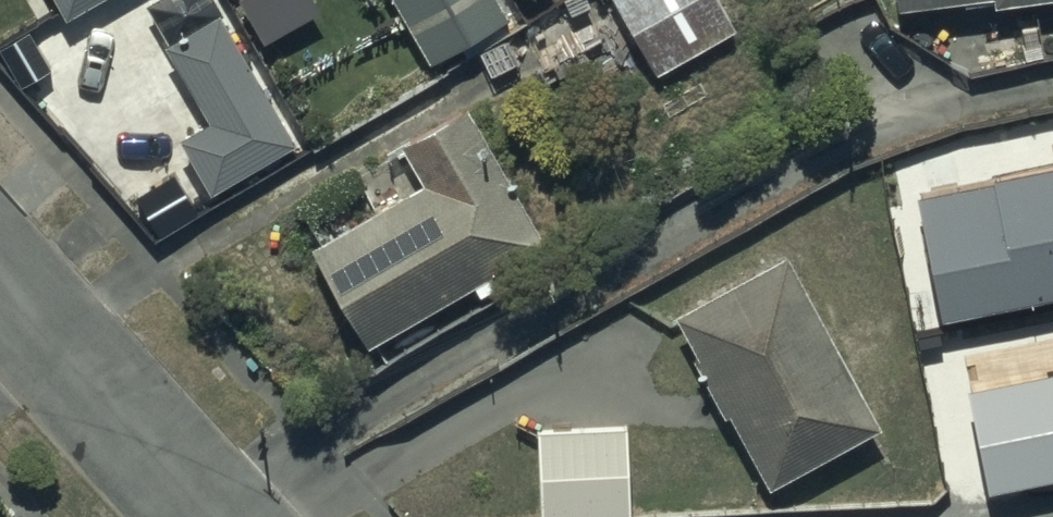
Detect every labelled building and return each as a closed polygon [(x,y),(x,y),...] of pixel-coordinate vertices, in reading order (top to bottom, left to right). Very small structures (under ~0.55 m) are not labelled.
[(64,10),(81,0),(59,0),(64,10)] [(163,33),(208,110),(179,127),(199,160),(138,195),(156,226),(217,190),(213,183),(294,135),(215,0),(152,0),(151,0),(169,30),(163,33)] [(267,43),(322,11),(315,0),(242,0),(267,43)] [(434,55),(510,11),(504,0),(401,0),(434,55)] [(720,0),(616,0),(653,66),(732,22),(720,0)] [(314,235),(367,334),(473,277),(479,287),(526,261),(518,245),(542,232),(470,96),(400,133),(423,177),(314,235)] [(919,196),(945,323),(1052,302),(1052,169),(919,196)] [(874,414),(781,244),(670,305),(694,349),(688,352),(719,408),(726,405),(765,474),(874,414)] [(967,394),(988,500),(1052,487),(1052,377),(967,394)] [(624,420),(533,420),(534,510),(625,509),(624,420)]
